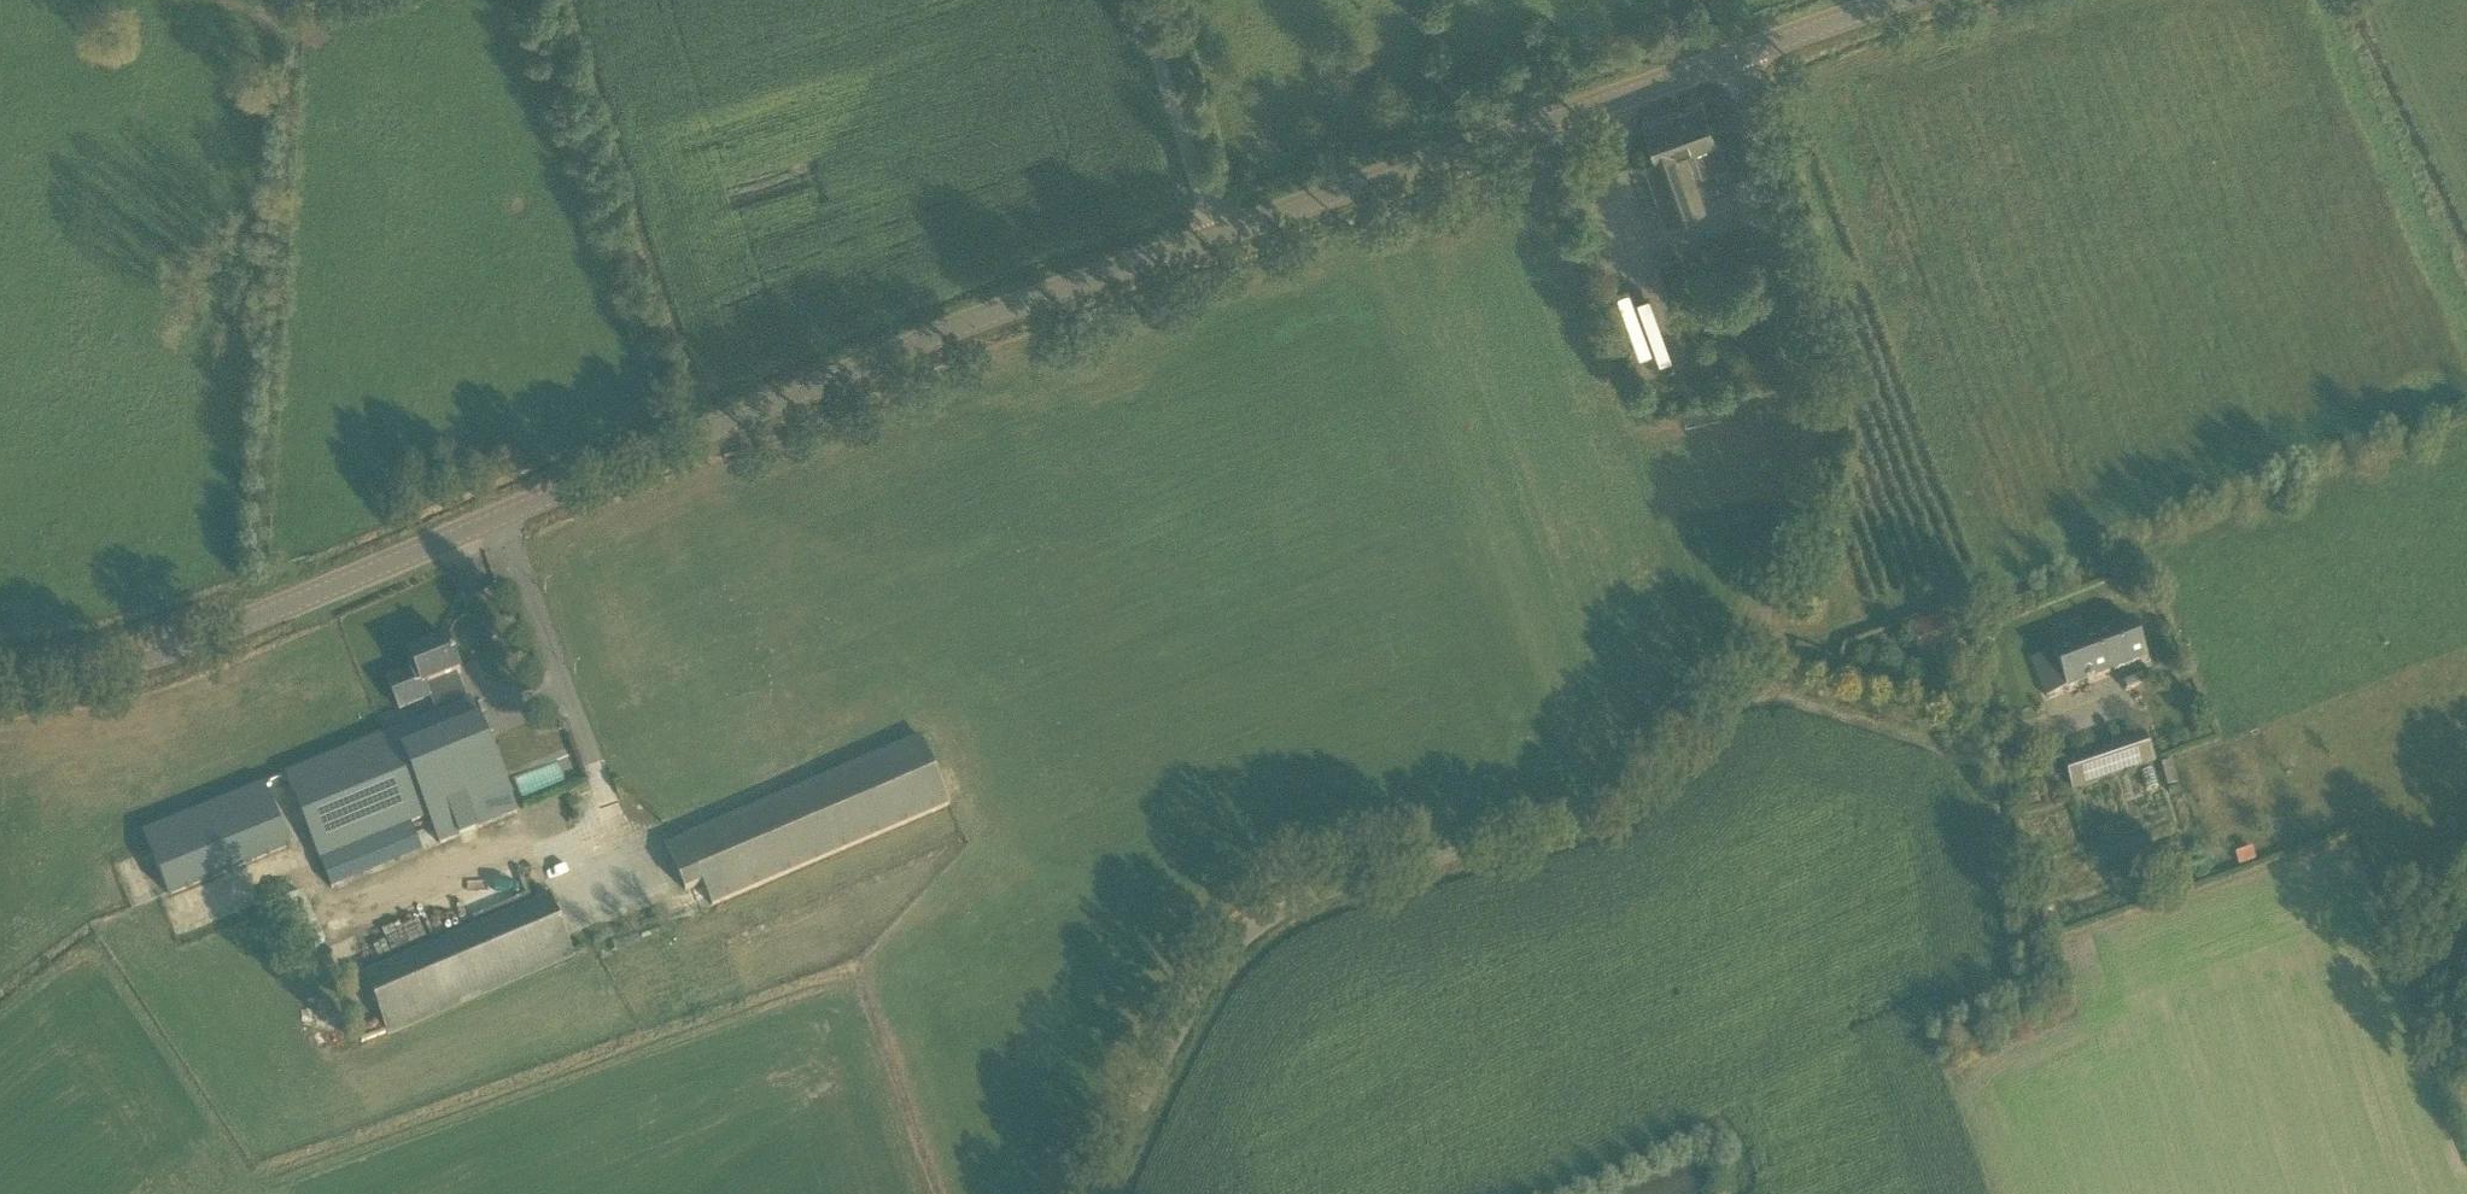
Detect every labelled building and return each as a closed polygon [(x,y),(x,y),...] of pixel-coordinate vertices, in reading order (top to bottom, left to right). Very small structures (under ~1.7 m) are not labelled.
[(1665,221),(1703,207),(1683,152),(1714,140),(1701,104),(1644,125),(1657,160),(1644,165),(1665,221)] [(1579,177),(1599,170),(1595,158),(1575,165),(1579,177)] [(1663,261),(1671,287),(1690,281),(1682,255),(1663,261)] [(1944,616),(1909,627),(1917,651),(1952,640),(1944,616)] [(2047,698),(2148,660),(2142,647),(2134,622),(2032,660),(2047,698)] [(437,715),(285,775),(310,837),(320,861),(426,818),(439,846),(516,812),(479,719),(476,720),(469,701),(468,702),(457,674),(460,673),(447,639),(408,655),(415,670),(388,681),(400,711),(430,698),(437,715)] [(2074,790),(2154,761),(2144,731),(2063,760),(2074,790)] [(713,907),(812,865),(950,806),(922,739),(666,847),(685,892),(703,885),(713,907)] [(263,784),(144,834),(149,848),(168,896),(253,860),(288,846),(263,784)] [(271,904),(296,957),(321,945),(297,893),(271,904)] [(388,1035),(575,956),(551,896),(364,975),(388,1035)]
